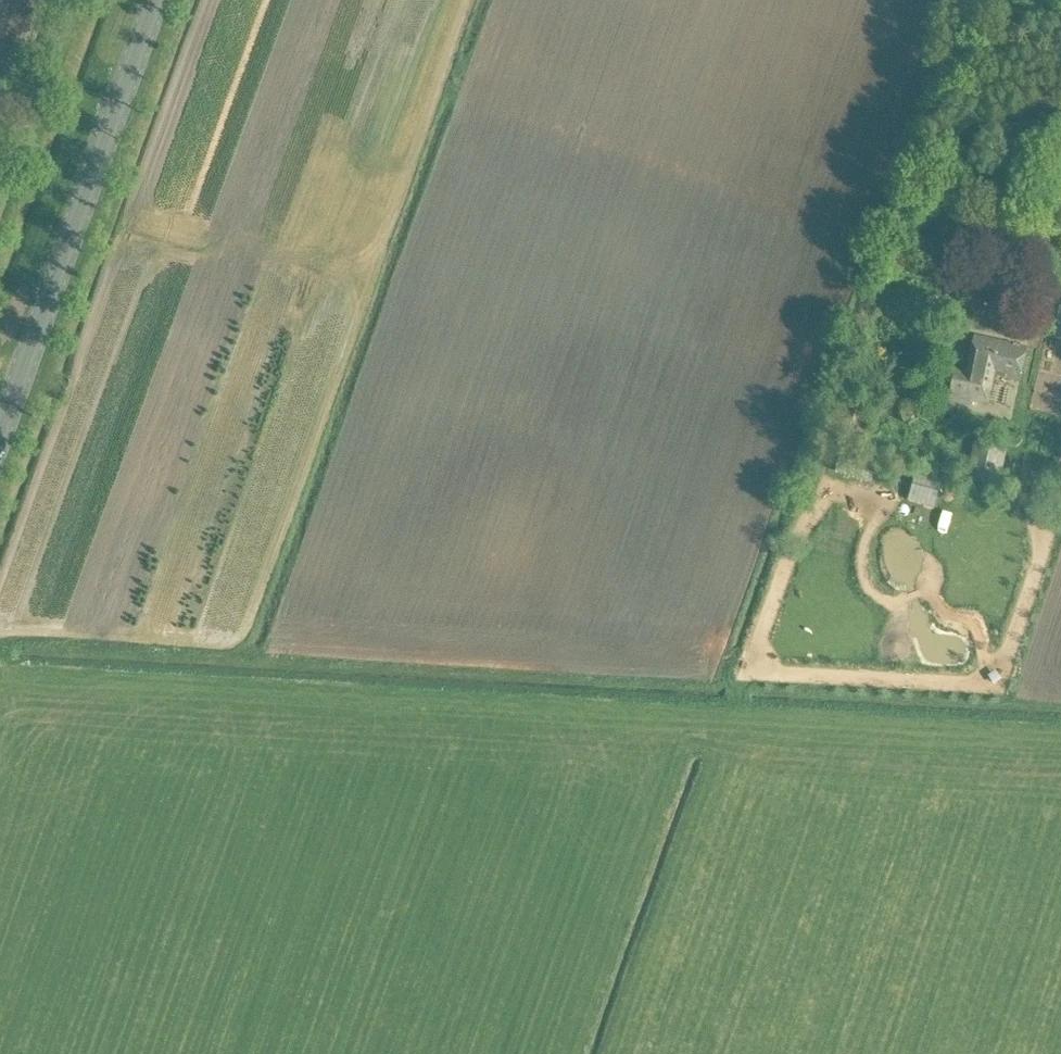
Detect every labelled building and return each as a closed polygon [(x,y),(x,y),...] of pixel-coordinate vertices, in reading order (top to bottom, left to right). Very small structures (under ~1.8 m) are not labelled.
[(1021,380),(1027,348),(975,335),(966,375),(957,373),(951,401),(971,404),(972,400),(990,403),(994,375),(1021,380)] [(969,480),(1000,486),(1008,448),(977,442),(969,480)] [(934,511),(942,485),(916,477),(909,503),(934,511)]
